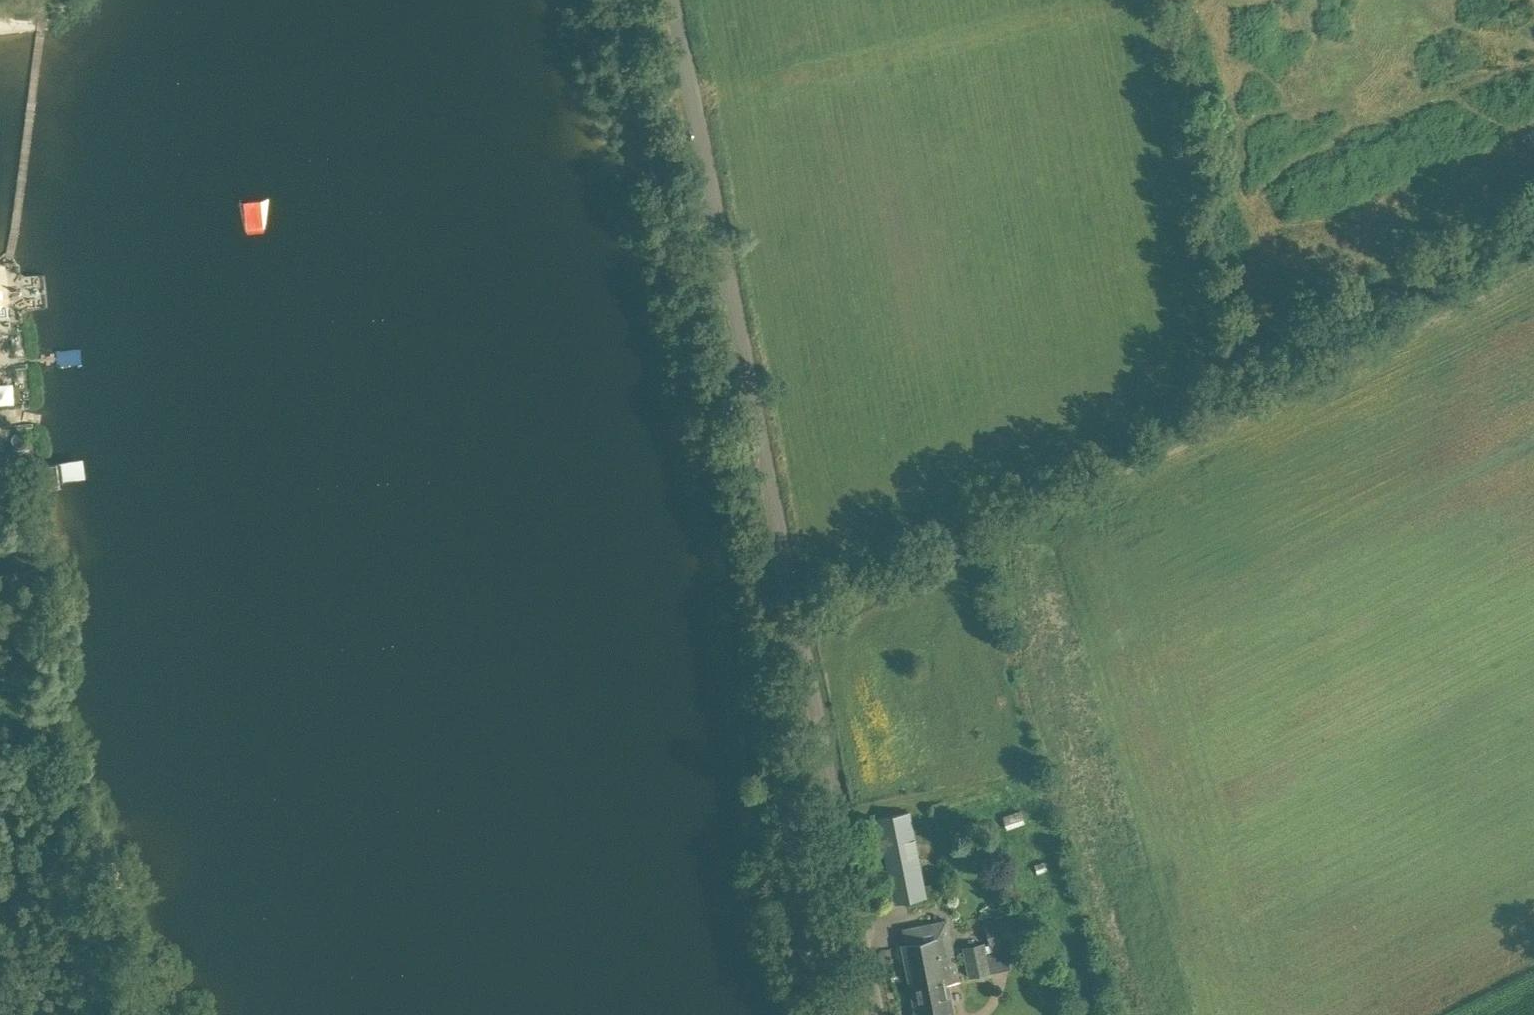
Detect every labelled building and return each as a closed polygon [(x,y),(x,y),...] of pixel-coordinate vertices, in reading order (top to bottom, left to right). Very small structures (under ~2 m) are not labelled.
[(909,810),(898,813),(878,817),(896,903),(927,897),(909,810)] [(1004,816),(1009,829),(1026,823),(1021,810),(1004,816)] [(1045,860),(1035,864),(1037,872),(1047,868),(1045,860)] [(1031,936),(1023,909),(985,922),(993,948),(1031,936)] [(902,928),(912,980),(942,975),(940,964),(956,961),(948,920),(902,928)] [(1006,949),(987,952),(985,944),(965,948),(971,975),(1010,967),(1006,949)] [(912,980),(918,1014),(944,1014),(954,1013),(948,981),(960,979),(956,961),(940,964),(942,975),(912,980)]
